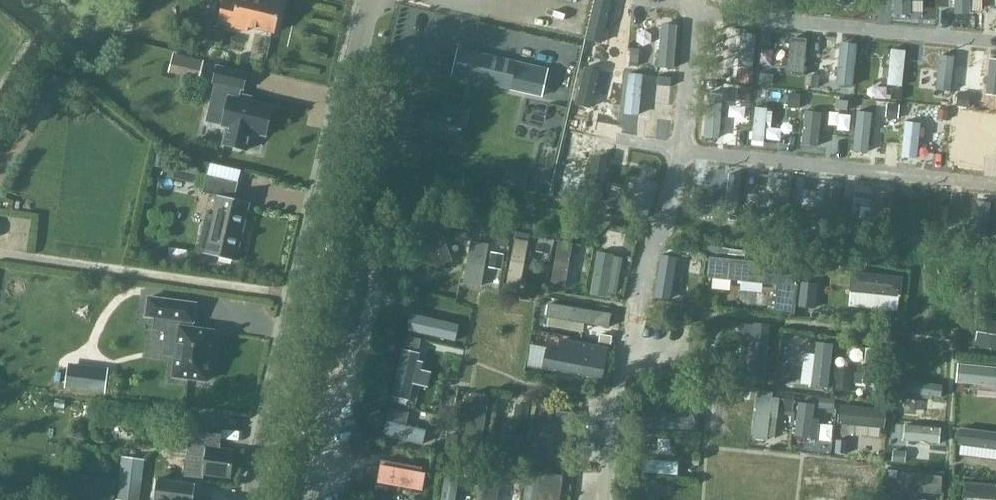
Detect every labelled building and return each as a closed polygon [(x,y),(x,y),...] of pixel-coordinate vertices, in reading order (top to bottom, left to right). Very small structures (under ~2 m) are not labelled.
[(274,33),(282,0),(281,0),(237,0),(236,3),(224,0),(222,0),(218,20),(231,23),(230,27),(247,31),(248,27),(274,33)] [(458,49),(452,76),(511,89),(512,86),(517,63),(458,49)] [(184,55),(181,70),(200,74),(203,60),(184,55)] [(512,86),(511,89),(515,90),(534,95),(538,96),(544,69),(517,63),(512,86)] [(271,105),(238,98),(240,87),(242,88),(246,72),(217,65),(213,81),(215,81),(208,109),(224,112),(222,125),(227,126),(223,143),(246,149),(250,131),(264,135),(271,105)] [(410,103),(403,134),(421,138),(421,136),(438,139),(456,143),(464,108),(445,104),(444,110),(410,103)] [(189,169),(172,166),(169,181),(186,185),(189,169)] [(206,215),(197,252),(204,253),(235,260),(249,202),(233,199),(237,181),(205,174),(201,192),(217,196),(213,216),(206,215)] [(444,264),(452,261),(438,225),(417,233),(436,282),(449,277),(444,264)] [(485,264),(489,241),(484,240),(485,234),(472,232),(465,274),(478,276),(480,263),(485,264)] [(530,262),(532,252),(527,251),(528,242),(515,239),(507,284),(520,286),(524,261),(530,262)] [(563,279),(569,248),(557,246),(551,277),(563,279)] [(614,270),(616,258),(606,257),(608,248),(596,247),(590,289),(602,290),(605,269),(614,270)] [(717,304),(722,261),(709,259),(704,303),(717,304)] [(677,287),(679,276),(670,274),(671,268),(660,266),(655,297),(666,298),(668,286),(677,287)] [(851,286),(849,305),(896,310),(897,295),(899,296),(901,277),(852,272),(851,277),(850,280),(850,283),(851,286)] [(770,294),(770,284),(763,283),(764,278),(751,277),(749,309),(762,309),(763,294),(770,294)] [(801,281),(798,306),(813,307),(816,283),(801,281)] [(930,306),(932,291),(922,290),(922,285),(908,283),(903,325),(917,327),(920,305),(930,306)] [(148,298),(146,316),(180,320),(173,376),(206,380),(213,331),(191,329),(192,322),(193,322),(195,304),(148,298)] [(594,326),(596,312),(548,303),(546,318),(594,326)] [(453,340),(456,326),(411,316),(408,330),(453,340)] [(979,320),(977,334),(986,335),(985,340),(995,341),(995,323),(979,320)] [(741,371),(746,340),(734,339),(729,369),(741,371)] [(784,370),(789,341),(778,339),(775,352),(767,351),(765,361),(774,363),(773,368),(784,370)] [(585,375),(591,345),(576,342),(574,349),(568,348),(567,353),(546,349),(542,367),(585,375)] [(831,381),(836,344),(823,342),(821,355),(813,354),(811,367),(819,368),(818,380),(814,379),(813,388),(828,390),(829,381),(831,381)] [(446,362),(449,350),(418,343),(413,362),(423,365),(425,357),(446,362)] [(874,383),(875,352),(863,352),(862,370),(856,369),(855,382),(874,383)] [(974,363),(973,375),(986,377),(985,385),(995,387),(995,366),(974,363)] [(934,379),(936,368),(902,365),(901,376),(934,379)] [(67,367),(65,387),(104,393),(107,373),(67,367)] [(437,393),(441,378),(396,367),(392,382),(402,384),(401,392),(414,395),(416,388),(437,393)] [(778,412),(780,398),(772,397),(773,392),(758,391),(752,439),(767,440),(770,412),(778,412)] [(482,442),(488,400),(474,398),(467,440),(482,442)] [(737,417),(739,402),(720,400),(716,431),(728,432),(730,416),(737,417)] [(522,444),(529,406),(516,404),(511,425),(504,423),(502,432),(510,434),(509,442),(522,444)] [(808,442),(812,406),(799,404),(796,441),(808,442)] [(920,417),(921,406),(896,404),(895,415),(920,417)] [(859,427),(860,417),(857,417),(857,414),(851,413),(851,411),(838,410),(835,442),(848,443),(849,426),(859,427)] [(428,430),(430,418),(399,412),(395,431),(406,433),(407,426),(428,430)] [(692,430),(693,414),(640,413),(639,428),(692,430)] [(187,450),(184,476),(203,478),(204,474),(231,477),(234,451),(219,449),(222,427),(189,423),(187,440),(188,440),(187,450)] [(920,460),(922,448),(915,447),(916,439),(899,437),(898,445),(893,445),(891,457),(920,460)] [(966,444),(965,456),(995,460),(995,448),(966,444)] [(672,475),(673,463),(657,462),(657,453),(642,452),(641,473),(672,475)] [(144,460),(122,457),(117,499),(139,499),(144,460)] [(869,495),(871,480),(868,480),(870,469),(838,465),(836,477),(856,479),(855,494),(869,495)] [(418,486),(420,475),(391,470),(389,481),(418,486)] [(549,486),(541,484),(543,473),(527,471),(523,499),(547,499),(549,486)] [(460,483),(452,482),(453,474),(440,472),(435,499),(449,499),(449,496),(457,498),(460,483)] [(937,493),(938,478),(892,474),(890,489),(918,491),(917,498),(932,499),(932,493),(937,493)] [(507,479),(485,476),(481,499),(495,499),(496,492),(505,493),(507,479)] [(154,499),(199,499),(193,499),(193,498),(195,487),(195,484),(194,484),(194,485),(185,484),(157,480),(158,479),(156,479),(154,499)] [(672,483),(636,480),(635,499),(649,499),(649,495),(671,496),(672,483)] [(966,487),(965,499),(985,499),(995,499),(995,489),(966,487)]
